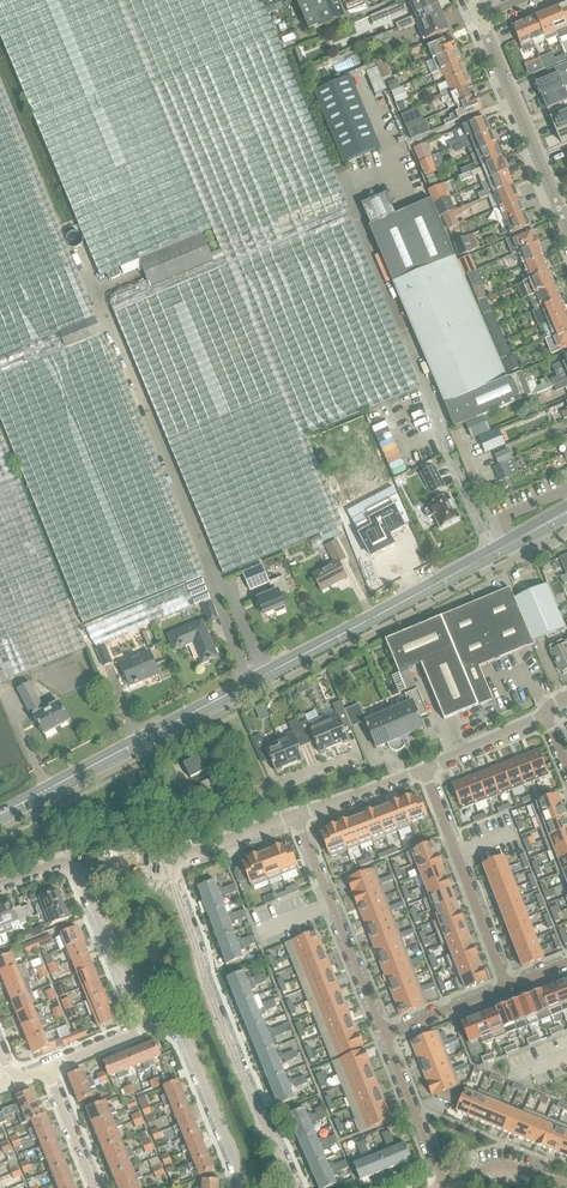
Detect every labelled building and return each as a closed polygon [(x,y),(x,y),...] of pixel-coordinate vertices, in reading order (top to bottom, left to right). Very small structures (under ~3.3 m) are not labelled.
[(139,261),(202,234),(214,263),(151,290),(148,282),(111,297),(111,306),(114,313),(115,313),(162,429),(223,575),(320,535),(324,543),(341,535),(338,528),(344,525),(306,436),(420,388),(345,209),(348,208),(267,15),(267,14),(265,8),(261,0),(0,0),(0,36),(40,132),(100,277),(139,261)] [(345,17),(338,0),(296,0),(310,32),(345,17)] [(346,3),(349,9),(368,1),(368,0),(354,0),(346,3)] [(419,23),(441,14),(438,6),(439,6),(436,0),(429,0),(412,7),(416,16),(396,24),(399,31),(419,23)] [(373,25),(399,14),(407,11),(404,3),(386,10),(387,11),(370,17),(373,25)] [(366,4),(348,12),(351,14),(361,12),(368,9),(366,4)] [(558,7),(566,28),(566,4),(558,7)] [(274,5),(265,8),(267,14),(267,15),(276,11),(274,5)] [(558,7),(547,12),(558,38),(558,39),(566,36),(566,28),(558,7)] [(546,42),(558,38),(547,12),(536,17),(544,37),(546,42)] [(445,23),(441,14),(419,23),(425,40),(448,31),(447,29),(448,29),(446,23),(445,23)] [(533,42),(544,37),(536,17),(524,22),(533,42)] [(521,47),(533,42),(524,22),(513,26),(521,47)] [(281,31),(287,28),(285,23),(278,25),(281,31)] [(376,38),(379,45),(390,40),(387,33),(376,38)] [(379,45),(376,38),(364,42),(367,49),(379,45)] [(433,61),(436,60),(436,59),(456,51),(455,49),(456,48),(454,43),(453,43),(450,38),(444,40),(444,41),(427,48),(433,61)] [(420,45),(410,49),(412,54),(422,50),(420,45)] [(299,47),(294,49),(301,68),(306,66),(299,47)] [(435,66),(438,73),(461,63),(456,51),(436,59),(436,60),(438,65),(435,66)] [(554,60),(556,66),(566,61),(566,60),(565,55),(554,60)] [(545,71),(556,66),(554,60),(542,65),(545,71)] [(541,61),(526,67),(530,77),(545,71),(542,65),(541,61)] [(443,78),(446,83),(466,75),(461,63),(438,73),(431,75),(434,82),(443,78)] [(542,98),(563,89),(560,81),(566,78),(566,77),(565,72),(566,72),(566,64),(534,78),(542,98)] [(442,98),(442,99),(471,87),(466,75),(446,83),(448,89),(440,92),(441,95),(442,98)] [(344,164),(381,149),(351,78),(314,93),(344,164)] [(387,83),(392,92),(401,88),(397,79),(387,83)] [(102,335),(63,350),(57,335),(96,320),(75,269),(0,81),(0,418),(7,436),(83,624),(204,576),(180,516),(115,355),(102,335)] [(404,87),(401,88),(392,92),(394,96),(397,104),(404,101),(409,99),(405,90),(404,87)] [(452,109),(456,107),(476,99),(471,87),(442,99),(445,105),(449,103),(452,109)] [(563,89),(542,98),(547,112),(549,111),(563,105),(566,111),(566,87),(563,89)] [(456,107),(452,109),(451,109),(454,115),(449,117),(450,120),(444,122),(445,126),(458,121),(481,111),(480,106),(480,105),(479,101),(477,101),(476,99),(456,107)] [(404,101),(397,104),(400,112),(407,109),(404,101)] [(401,116),(406,128),(414,125),(421,122),(418,114),(415,115),(413,111),(401,116)] [(556,132),(566,127),(566,113),(551,120),(556,132)] [(455,142),(457,147),(491,133),(485,119),(463,128),(466,137),(455,142)] [(418,136),(414,125),(406,128),(410,139),(418,136)] [(556,132),(561,144),(566,141),(566,127),(556,132)] [(473,145),(477,154),(497,146),(491,133),(457,147),(459,151),(473,145)] [(425,144),(414,149),(420,162),(431,158),(425,144)] [(476,171),(482,168),(502,159),(497,146),(477,154),(471,156),(475,165),(461,171),(463,176),(476,171)] [(426,176),(437,171),(431,158),(420,162),(426,176)] [(476,171),(481,184),(508,173),(502,159),(482,168),(476,171)] [(480,200),(488,197),(514,186),(508,173),(481,184),(485,192),(478,195),(480,200)] [(433,176),(427,178),(430,185),(437,182),(434,175),(433,176)] [(444,184),(428,191),(434,204),(449,197),(444,184)] [(514,186),(488,197),(494,210),(519,200),(514,186)] [(386,194),(361,204),(371,225),(369,226),(392,281),(393,284),(456,257),(431,199),(396,215),(386,194)] [(449,197),(434,204),(439,218),(443,216),(453,212),(455,211),(449,197)] [(519,200),(494,210),(499,224),(500,224),(525,213),(519,200)] [(470,204),(461,208),(461,209),(463,213),(472,209),(470,204)] [(449,230),(459,225),(453,212),(443,216),(449,230)] [(500,224),(503,229),(507,227),(511,235),(531,227),(525,213),(500,224)] [(512,255),(518,253),(539,244),(536,238),(536,239),(532,230),(506,241),(512,255)] [(139,261),(148,282),(151,290),(214,263),(202,234),(139,261)] [(470,237),(464,239),(454,243),(459,256),(475,249),(470,237)] [(541,249),(539,244),(518,253),(524,267),(544,259),(540,249),(541,249)] [(456,257),(393,284),(445,406),(507,379),(464,275),(458,262),(456,257)] [(465,259),(458,262),(464,275),(471,272),(465,259)] [(524,267),(529,281),(550,273),(544,259),(524,267)] [(476,272),(467,275),(473,288),(481,284),(476,272)] [(523,284),(529,298),(556,287),(550,273),(529,281),(523,284)] [(529,298),(535,312),(561,301),(556,287),(529,298)] [(496,294),(488,298),(491,303),(499,299),(496,294)] [(487,299),(478,302),(484,316),(492,312),(487,299)] [(539,327),(566,315),(566,314),(561,301),(535,312),(533,313),(539,327)] [(493,313),(484,317),(490,331),(499,327),(493,313)] [(546,341),(566,332),(566,315),(539,327),(542,334),(545,333),(547,337),(543,338),(544,341),(546,341)] [(102,335),(96,320),(57,335),(63,350),(102,335)] [(499,327),(490,331),(496,345),(505,341),(499,327)] [(546,341),(551,355),(566,348),(566,332),(546,341)] [(505,341),(496,345),(502,359),(511,355),(505,341)] [(517,355),(502,361),(508,373),(519,368),(522,367),(517,355)] [(551,380),(553,385),(554,387),(558,385),(566,381),(566,364),(565,365),(563,362),(554,366),(558,377),(552,380),(551,380)] [(528,370),(522,373),(527,383),(533,380),(535,379),(535,378),(535,376),(534,375),(533,374),(532,374),(530,373),(528,370)] [(522,373),(448,405),(457,427),(532,395),(527,383),(522,373)] [(554,387),(556,392),(560,391),(566,388),(566,391),(566,381),(558,385),(554,387)] [(465,425),(471,439),(490,431),(484,416),(465,425)] [(486,453),(506,445),(499,429),(479,437),(486,453)] [(6,650),(16,677),(86,648),(22,485),(21,485),(0,434),(0,653),(6,650)] [(494,456),(499,466),(505,463),(513,460),(509,450),(494,456)] [(499,466),(494,468),(499,482),(510,477),(505,463),(499,466)] [(458,518),(459,518),(443,489),(445,488),(434,467),(421,474),(432,495),(434,494),(438,502),(429,507),(430,508),(424,511),(428,519),(434,515),(440,528),(441,527),(442,529),(449,525),(448,523),(451,522),(451,524),(458,520),(458,518)] [(369,519),(356,526),(371,557),(394,545),(389,535),(404,527),(403,525),(409,522),(398,495),(366,512),(369,519)] [(321,591),(347,578),(339,563),(345,559),(336,541),(326,547),(335,563),(312,575),(321,591)] [(557,561),(552,564),(555,571),(561,569),(557,561)] [(550,564),(543,567),(545,572),(552,569),(550,564)] [(258,600),(263,614),(264,616),(274,611),(276,615),(286,611),(281,599),(282,599),(281,597),(290,593),(283,577),(269,583),(262,566),(243,574),(250,591),(269,584),(273,593),(258,600)] [(201,577),(113,614),(85,626),(94,647),(210,599),(201,577)] [(547,585),(515,599),(533,642),(565,628),(559,614),(547,585)] [(441,617),(455,650),(465,674),(478,706),(493,700),(480,667),(534,645),(533,642),(515,599),(510,588),(441,617)] [(209,623),(218,619),(211,602),(202,606),(209,623)] [(409,669),(421,664),(455,650),(441,617),(385,640),(399,673),(409,669)] [(208,661),(218,657),(203,620),(169,634),(175,650),(194,643),(201,659),(199,659),(201,666),(209,663),(208,661)] [(560,641),(561,642),(550,648),(553,654),(552,655),(561,672),(566,669),(566,638),(560,641)] [(104,667),(113,663),(105,645),(96,649),(104,667)] [(16,677),(6,650),(0,653),(0,684),(16,677)] [(478,706),(465,674),(455,650),(421,664),(444,720),(478,706)] [(134,684),(159,673),(150,651),(121,663),(128,680),(126,681),(129,689),(135,687),(134,684)] [(351,659),(341,663),(344,669),(354,665),(351,659)] [(337,666),(330,670),(334,680),(342,677),(337,666)] [(408,704),(390,711),(401,738),(402,738),(423,728),(419,717),(428,714),(418,689),(409,669),(399,673),(392,676),(399,693),(406,690),(408,693),(405,695),(408,704)] [(45,735),(70,722),(60,703),(48,709),(45,704),(42,706),(30,683),(18,689),(35,722),(38,721),(45,735)] [(343,727),(350,724),(345,711),(341,701),(333,704),(338,717),(324,723),(334,748),(349,742),(343,727)] [(359,705),(345,711),(350,724),(352,728),(366,722),(366,721),(359,705)] [(405,746),(402,738),(401,738),(390,711),(366,721),(366,722),(377,748),(388,743),(389,747),(392,750),(396,751),(399,751),(403,749),(405,746)] [(298,746),(306,743),(298,724),(297,720),(288,723),(292,732),(287,734),(286,736),(287,739),(280,742),(290,766),(304,760),(298,746)] [(320,754),(334,748),(324,723),(310,729),(307,721),(298,724),(306,743),(314,739),(320,754)] [(276,772),(290,766),(280,742),(266,748),(260,735),(252,738),(262,761),(270,758),(276,772)] [(205,746),(208,752),(219,746),(215,740),(205,746)] [(536,781),(548,776),(539,750),(526,755),(536,781)] [(513,760),(523,786),(536,781),(526,755),(513,760)] [(199,758),(185,765),(193,780),(207,773),(199,758)] [(513,760),(501,765),(511,790),(523,786),(513,760)] [(173,801),(187,794),(171,763),(157,771),(173,801)] [(489,769),(499,795),(511,790),(501,765),(489,769)] [(486,800),(499,795),(489,769),(476,774),(486,800)] [(474,805),(486,800),(476,774),(464,779),(474,805)] [(211,779),(202,784),(207,793),(216,788),(211,779)] [(451,784),(461,810),(474,805),(464,779),(451,784)] [(531,805),(535,817),(563,807),(558,795),(531,805)] [(412,797),(401,801),(410,824),(427,818),(419,797),(417,798),(413,799),(412,797)] [(401,801),(388,806),(398,832),(399,832),(401,837),(412,833),(410,827),(411,827),(410,824),(401,801)] [(388,806),(376,810),(386,837),(398,832),(388,806)] [(535,817),(540,829),(566,818),(563,807),(535,817)] [(376,810),(363,815),(373,841),(374,844),(387,839),(386,837),(376,810)] [(363,815),(350,820),(360,846),(373,841),(363,815)] [(540,829),(544,840),(566,831),(566,818),(540,829)] [(350,820),(337,825),(347,851),(360,846),(350,820)] [(326,832),(322,834),(331,857),(347,851),(337,825),(335,826),(334,823),(328,826),(329,828),(327,829),(328,832),(326,832)] [(544,840),(549,852),(566,844),(566,831),(544,840)] [(415,838),(409,841),(411,847),(418,845),(415,838)] [(433,843),(406,854),(411,866),(413,865),(438,855),(433,843)] [(549,852),(551,851),(555,861),(553,862),(553,863),(566,857),(566,844),(549,852)] [(282,846),(273,850),(283,876),(298,870),(289,846),(283,849),(282,846)] [(273,850),(258,855),(268,881),(283,876),(273,850)] [(391,850),(378,855),(380,860),(393,855),(391,850)] [(244,867),(236,870),(241,882),(249,879),(252,887),(268,881),(258,855),(248,859),(249,862),(243,864),(244,867)] [(438,855),(413,865),(415,870),(418,876),(418,877),(421,876),(420,875),(442,866),(438,855)] [(509,868),(504,857),(483,865),(487,876),(509,868)] [(553,863),(557,874),(563,872),(566,870),(566,857),(553,863)] [(442,866),(420,875),(421,876),(425,886),(447,878),(442,866)] [(487,876),(491,886),(512,878),(509,868),(487,876)] [(375,869),(347,879),(353,893),(380,883),(379,881),(375,869)] [(425,886),(422,887),(426,898),(426,899),(451,889),(447,878),(425,886)] [(491,886),(495,896),(516,888),(512,878),(491,886)] [(214,881),(198,887),(203,901),(219,895),(219,894),(224,892),(222,889),(222,887),(217,888),(214,881)] [(380,883),(353,893),(358,907),(385,896),(381,885),(380,883)] [(297,885),(286,889),(287,891),(289,896),(300,891),(299,888),(297,885)] [(495,896),(498,906),(520,898),(516,888),(495,896)] [(46,889),(30,896),(33,903),(40,900),(43,907),(36,909),(39,915),(45,913),(64,906),(58,892),(49,896),(46,889)] [(426,898),(424,899),(429,912),(431,911),(431,910),(456,901),(451,889),(426,899),(426,898)] [(287,891),(274,896),(275,897),(276,901),(278,900),(289,896),(287,891)] [(219,895),(203,901),(208,914),(224,908),(221,901),(226,899),(225,896),(224,892),(219,894),(219,895)] [(385,896),(358,907),(363,920),(390,910),(390,907),(385,896)] [(498,906),(502,916),(524,908),(520,898),(498,906)] [(456,901),(431,910),(431,911),(435,921),(460,912),(456,901)] [(0,908),(0,915),(7,933),(14,931),(11,925),(18,922),(19,923),(26,921),(21,909),(14,911),(11,903),(0,908)] [(34,917),(29,905),(21,909),(26,921),(34,917)] [(64,906),(45,913),(51,927),(58,923),(69,919),(69,918),(71,916),(69,911),(66,910),(64,906)] [(224,908),(208,914),(213,927),(229,921),(228,919),(233,917),(232,914),(229,906),(224,908)] [(502,916),(506,926),(528,918),(524,908),(502,916)] [(390,910),(363,920),(368,934),(396,923),(391,912),(390,910)] [(435,921),(432,922),(437,934),(465,923),(460,912),(435,921)] [(229,921),(213,927),(218,940),(234,934),(231,926),(236,924),(235,921),(233,917),(228,919),(229,921)] [(506,926),(510,936),(532,928),(528,918),(506,926)] [(396,923),(368,934),(374,947),(401,936),(400,934),(396,923)] [(465,923),(437,934),(442,946),(444,945),(469,935),(465,923)] [(43,927),(30,932),(33,938),(45,933),(43,927)] [(61,950),(67,948),(83,941),(78,928),(62,934),(62,935),(56,939),(61,950)] [(510,936),(514,947),(536,938),(532,928),(510,936)] [(322,943),(317,931),(285,944),(290,956),(322,943)] [(25,941),(33,938),(30,932),(23,934),(25,941)] [(234,934),(218,940),(222,952),(242,945),(242,944),(241,940),(240,937),(235,939),(234,934)] [(51,935),(36,941),(39,949),(54,943),(51,935)] [(254,935),(241,940),(242,944),(255,939),(254,935)] [(469,935),(444,945),(448,955),(449,956),(473,946),(469,935)] [(401,936),(374,947),(379,960),(406,950),(402,939),(401,936)] [(514,947),(518,957),(540,948),(536,938),(514,947)] [(255,939),(242,944),(242,945),(244,948),(257,943),(255,939)] [(27,953),(39,949),(36,941),(24,945),(27,953)] [(67,948),(72,961),(88,955),(83,941),(67,948)] [(326,955),(322,943),(290,956),(295,967),(326,955)] [(242,945),(222,952),(227,965),(243,959),(240,952),(245,950),(244,948),(242,945)] [(448,955),(446,956),(451,969),(453,968),(456,967),(456,966),(478,958),(473,946),(449,956),(448,955)] [(544,959),(540,948),(518,957),(522,967),(544,959)] [(1,974),(18,967),(15,961),(21,959),(17,949),(10,952),(11,954),(0,959),(0,971),(1,974)] [(406,950),(379,960),(384,974),(411,963),(410,961),(406,950)] [(72,961),(78,975),(94,968),(88,955),(72,961)] [(331,966),(326,955),(295,967),(299,979),(331,966)] [(456,967),(453,968),(457,978),(460,977),(482,969),(480,964),(478,958),(456,966),(456,967)] [(411,963),(384,974),(389,987),(416,977),(412,966),(411,963)] [(25,964),(18,967),(1,974),(7,987),(23,981),(31,978),(30,978),(28,972),(25,964)] [(331,966),(299,979),(304,990),(335,977),(331,966)] [(78,975),(83,988),(99,981),(94,968),(78,975)] [(36,969),(28,972),(30,978),(37,975),(39,975),(37,970),(36,969)] [(457,978),(455,979),(459,992),(487,981),(486,979),(489,978),(485,970),(483,971),(482,969),(460,977),(457,978)] [(45,972),(39,975),(37,975),(39,980),(47,977),(45,972)] [(243,972),(227,978),(233,992),(248,986),(248,985),(253,983),(252,979),(251,977),(245,979),(243,972)] [(263,974),(252,979),(253,983),(265,978),(263,974)] [(308,1001),(340,989),(335,977),(304,990),(308,1001)] [(416,977),(389,987),(394,1001),(422,990),(421,988),(416,977)] [(266,982),(265,978),(253,983),(254,987),(266,982)] [(25,986),(23,981),(7,987),(12,1001),(32,993),(29,984),(25,986)] [(83,988),(88,1001),(104,995),(99,981),(83,988)] [(552,986),(562,1012),(566,1010),(566,992),(563,982),(552,986)] [(60,997),(67,994),(63,985),(56,987),(60,997)] [(248,986),(233,992),(238,1005),(253,998),(248,986)] [(552,986),(540,991),(551,1016),(562,1012),(552,986)] [(56,999),(52,989),(45,992),(49,1001),(56,999)] [(340,989),(308,1001),(313,1013),(344,1000),(340,989)] [(422,990),(394,1001),(400,1015),(427,1004),(423,992),(422,990)] [(540,991),(529,996),(539,1021),(551,1016),(540,991)] [(36,1001),(32,993),(12,1001),(17,1014),(34,1008),(32,1003),(36,1001)] [(90,1016),(94,1015),(110,1008),(104,995),(88,1001),(84,1003),(90,1016)] [(529,996),(518,1000),(528,1026),(539,1021),(529,996)] [(61,1000),(65,1010),(73,1007),(69,997),(61,1000)] [(253,998),(238,1005),(243,1017),(258,1011),(258,1010),(257,1007),(253,998)] [(263,1004),(262,1005),(263,1008),(265,1008),(275,1003),(274,1000),(263,1004)] [(313,1013),(317,1024),(349,1011),(344,1000),(313,1013)] [(518,1000),(506,1005),(517,1030),(528,1026),(518,1000)] [(265,1008),(263,1008),(265,1012),(266,1011),(276,1007),(275,1003),(265,1008)] [(506,1005),(495,1009),(505,1035),(517,1030),(506,1005)] [(52,1010),(54,1015),(61,1012),(59,1007),(52,1010)] [(77,1017),(73,1007),(65,1010),(69,1020),(77,1017)] [(36,1014),(34,1008),(17,1014),(22,1028),(44,1019),(42,1012),(36,1014)] [(115,1022),(110,1008),(94,1015),(99,1028),(115,1022)] [(258,1011),(243,1017),(248,1030),(264,1024),(261,1016),(266,1014),(265,1012),(263,1008),(258,1010),(258,1011)] [(495,1009),(484,1014),(494,1039),(505,1035),(495,1009)] [(349,1011),(317,1024),(322,1035),(353,1023),(349,1011)] [(484,1014),(472,1018),(482,1044),(494,1039),(484,1014)] [(472,1018),(460,1023),(469,1043),(480,1039),(482,1044),(472,1018)] [(47,1026),(44,1019),(22,1028),(28,1041),(44,1035),(41,1028),(47,1026)] [(322,1035),(326,1047),(358,1034),(353,1023),(322,1035)] [(264,1024),(248,1030),(253,1043),(269,1036),(268,1035),(273,1033),(272,1030),(271,1027),(266,1030),(264,1024)] [(58,1025),(47,1029),(49,1033),(51,1032),(57,1030),(60,1029),(58,1025)] [(274,1029),(272,1030),(273,1033),(285,1028),(284,1025),(274,1029)] [(562,1025),(555,1028),(558,1034),(564,1031),(562,1025)] [(285,1028),(273,1033),(275,1037),(286,1032),(285,1028)] [(555,1028),(549,1030),(552,1036),(558,1034),(555,1028)] [(77,1040),(87,1036),(84,1029),(74,1033),(77,1040)] [(438,1031),(411,1042),(413,1047),(416,1055),(443,1044),(443,1042),(438,1031)] [(269,1036),(253,1043),(258,1055),(274,1049),(273,1048),(279,1046),(275,1037),(273,1033),(268,1035),(269,1036)] [(326,1047),(331,1059),(363,1046),(358,1034),(326,1047)] [(47,1041),(44,1035),(28,1041),(33,1055),(42,1051),(43,1054),(56,1049),(52,1038),(47,1041)] [(64,1045),(73,1042),(70,1035),(61,1038),(64,1045)] [(539,1035),(533,1037),(535,1043),(541,1040),(539,1035)] [(533,1037),(527,1039),(529,1045),(535,1043),(533,1037)] [(155,1042),(142,1047),(147,1062),(149,1065),(154,1063),(153,1060),(160,1057),(155,1042)] [(443,1044),(416,1055),(417,1058),(421,1069),(449,1058),(444,1047),(443,1044)] [(516,1044),(510,1046),(512,1052),(519,1049),(516,1044)] [(510,1046),(504,1048),(506,1054),(512,1052),(510,1046)] [(142,1047),(129,1052),(135,1067),(147,1062),(142,1047)] [(274,1049),(258,1055),(263,1068),(279,1062),(279,1061),(284,1059),(283,1055),(282,1053),(276,1055),(274,1049)] [(337,1074),(369,1062),(364,1050),(332,1062),(337,1074)] [(294,1051),(283,1055),(284,1059),(296,1054),(294,1051)] [(129,1052),(117,1057),(122,1071),(122,1072),(124,1075),(129,1073),(128,1069),(135,1067),(129,1052)] [(494,1053),(487,1055),(490,1061),(496,1059),(494,1053)] [(296,1054),(284,1059),(286,1062),(297,1058),(296,1054)] [(487,1055),(481,1058),(484,1064),(490,1061),(487,1055)] [(117,1057),(104,1062),(109,1077),(117,1074),(119,1077),(124,1075),(122,1072),(122,1071),(117,1057)] [(449,1058),(421,1069),(423,1071),(427,1082),(454,1071),(453,1069),(450,1060),(449,1058)] [(279,1062),(263,1068),(268,1081),(284,1074),(279,1062)] [(369,1062),(337,1074),(342,1086),(373,1073),(369,1062)] [(82,1071),(68,1077),(73,1089),(88,1084),(93,1081),(91,1075),(85,1078),(82,1071)] [(454,1071),(427,1082),(428,1085),(433,1096),(436,1095),(437,1099),(450,1104),(455,1092),(454,1088),(460,1085),(455,1074),(454,1071)] [(346,1097),(378,1084),(373,1073),(342,1086),(346,1097)] [(284,1074),(268,1081),(273,1093),(289,1087),(288,1086),(295,1083),(294,1080),(292,1080),(292,1078),(286,1080),(284,1074)] [(88,1084),(73,1089),(79,1103),(93,1097),(90,1090),(95,1088),(93,1082),(88,1084)] [(167,1095),(161,1097),(163,1103),(169,1100),(183,1095),(178,1082),(164,1087),(167,1095)] [(289,1087),(273,1093),(278,1106),(294,1100),(291,1093),(297,1091),(296,1087),(295,1083),(288,1086),(289,1087)] [(378,1084),(346,1097),(351,1108),(383,1096),(378,1084)] [(133,1085),(128,1087),(131,1094),(136,1092),(133,1085)] [(455,1092),(450,1104),(458,1107),(456,1112),(468,1117),(478,1092),(466,1087),(463,1095),(455,1092)] [(478,1092),(468,1117),(479,1121),(488,1100),(489,1100),(491,1094),(479,1089),(478,1092)] [(17,1097),(22,1110),(36,1104),(32,1091),(17,1097)] [(145,1095),(137,1098),(140,1105),(148,1102),(145,1095)] [(169,1100),(163,1103),(165,1108),(171,1105),(174,1112),(188,1107),(183,1095),(169,1100)] [(387,1107),(383,1096),(351,1108),(355,1120),(387,1107)] [(541,1100),(540,1103),(547,1105),(548,1103),(550,1099),(543,1096),(541,1100)] [(136,1106),(134,1100),(126,1103),(128,1109),(136,1106)] [(488,1100),(479,1121),(491,1126),(500,1104),(499,1104),(489,1100),(488,1100)] [(500,1104),(491,1126),(502,1131),(511,1109),(512,1109),(513,1107),(500,1101),(499,1104),(500,1104)] [(106,1102),(87,1110),(92,1123),(111,1116),(118,1113),(115,1107),(109,1110),(106,1102)] [(22,1110),(27,1122),(42,1117),(36,1104),(22,1110)] [(188,1107),(174,1112),(179,1125),(193,1119),(188,1107)] [(392,1119),(387,1107),(355,1120),(360,1132),(392,1119)] [(152,1113),(150,1108),(142,1111),(145,1116),(152,1113)] [(522,1114),(513,1135),(525,1140),(536,1113),(524,1108),(522,1113),(522,1114)] [(303,1109),(288,1115),(293,1128),(309,1121),(314,1118),(313,1115),(312,1113),(306,1115),(303,1109)] [(511,1109),(502,1131),(513,1135),(522,1114),(522,1113),(512,1109),(511,1109)] [(324,1110),(313,1115),(314,1118),(325,1113),(324,1110)] [(131,1115),(133,1121),(141,1118),(139,1112),(131,1115)] [(325,1113),(314,1118),(315,1122),(327,1117),(325,1113)] [(536,1113),(525,1140),(529,1142),(536,1145),(547,1117),(536,1113)] [(29,1131),(31,1136),(51,1128),(46,1115),(42,1117),(32,1121),(35,1129),(29,1131)] [(111,1116),(92,1123),(97,1136),(116,1128),(123,1126),(120,1120),(114,1123),(111,1116)] [(547,1117),(536,1145),(547,1149),(559,1122),(547,1117)] [(143,1124),(141,1118),(133,1121),(136,1127),(143,1124)] [(309,1121),(293,1128),(298,1140),(314,1134),(311,1127),(317,1125),(315,1122),(314,1118),(309,1121)] [(181,1130),(184,1138),(199,1132),(194,1120),(174,1128),(176,1133),(181,1130)] [(547,1149),(559,1154),(566,1134),(566,1126),(559,1122),(547,1149)] [(39,1138),(42,1147),(57,1141),(51,1128),(31,1136),(33,1141),(39,1138)] [(116,1128),(97,1136),(103,1149),(121,1141),(116,1128)] [(389,1131),(386,1132),(391,1143),(391,1144),(394,1143),(394,1142),(389,1131)] [(145,1132),(138,1135),(140,1140),(148,1137),(145,1132)] [(162,1137),(160,1132),(152,1135),(154,1141),(162,1137)] [(184,1153),(189,1150),(204,1145),(199,1132),(184,1138),(188,1145),(182,1148),(184,1153)] [(314,1134),(298,1140),(304,1153),(320,1146),(325,1144),(324,1140),(323,1139),(317,1141),(314,1134)] [(559,1154),(566,1157),(566,1134),(559,1154)] [(334,1135),(324,1140),(325,1144),(336,1139),(334,1135)] [(141,1141),(144,1147),(152,1144),(149,1138),(141,1141)] [(41,1161),(47,1158),(61,1153),(57,1141),(42,1147),(45,1154),(39,1156),(41,1161)] [(121,1141),(103,1149),(108,1162),(127,1155),(132,1152),(130,1147),(125,1150),(121,1141)] [(384,1152),(379,1154),(386,1170),(391,1168),(399,1165),(392,1149),(393,1149),(391,1144),(391,1143),(387,1144),(388,1145),(384,1147),(386,1152),(384,1152)] [(154,1149),(152,1144),(144,1147),(146,1153),(154,1149)] [(320,1146),(304,1153),(309,1166),(325,1159),(322,1151),(327,1149),(326,1147),(325,1144),(320,1146)] [(393,1149),(392,1149),(399,1165),(401,1164),(412,1160),(405,1144),(395,1148),(393,1149)] [(204,1145),(189,1150),(195,1163),(209,1157),(204,1145)] [(11,1151),(9,1146),(1,1149),(3,1154),(11,1151)] [(369,1151),(365,1153),(368,1159),(367,1159),(373,1175),(381,1172),(386,1170),(379,1154),(374,1156),(373,1157),(371,1152),(369,1153),(369,1151)] [(127,1155),(108,1162),(113,1175),(132,1167),(128,1160),(134,1157),(132,1152),(127,1155)] [(361,1162),(354,1165),(360,1180),(370,1176),(373,1175),(367,1159),(368,1159),(365,1153),(361,1154),(362,1156),(359,1157),(361,1162)] [(47,1160),(52,1172),(67,1166),(62,1154),(47,1160)] [(172,1162),(170,1157),(162,1160),(164,1165),(172,1162)] [(209,1157),(195,1163),(189,1165),(191,1170),(196,1168),(200,1176),(214,1170),(209,1157)] [(325,1159),(309,1166),(315,1178),(330,1171),(336,1169),(335,1165),(334,1165),(333,1163),(328,1165),(325,1159)] [(345,1161),(335,1165),(336,1169),(346,1165),(345,1161)] [(152,1167),(154,1173),(162,1170),(160,1164),(152,1167)] [(174,1165),(166,1168),(168,1174),(176,1170),(174,1165)] [(52,1172),(57,1184),(72,1179),(67,1166),(52,1172)] [(113,1175),(118,1187),(137,1181),(143,1178),(141,1173),(135,1176),(132,1167),(113,1175)] [(315,1178),(319,1187),(328,1187),(336,1185),(333,1177),(338,1175),(337,1172),(338,1172),(336,1169),(330,1171),(315,1178)] [(22,1175),(20,1170),(12,1173),(14,1178),(22,1175)] [(164,1176),(162,1170),(154,1173),(157,1178),(164,1176)] [(59,1187),(75,1187),(72,1179),(57,1184),(59,1187)] [(170,1182),(173,1187),(180,1184),(178,1179),(170,1182)]
